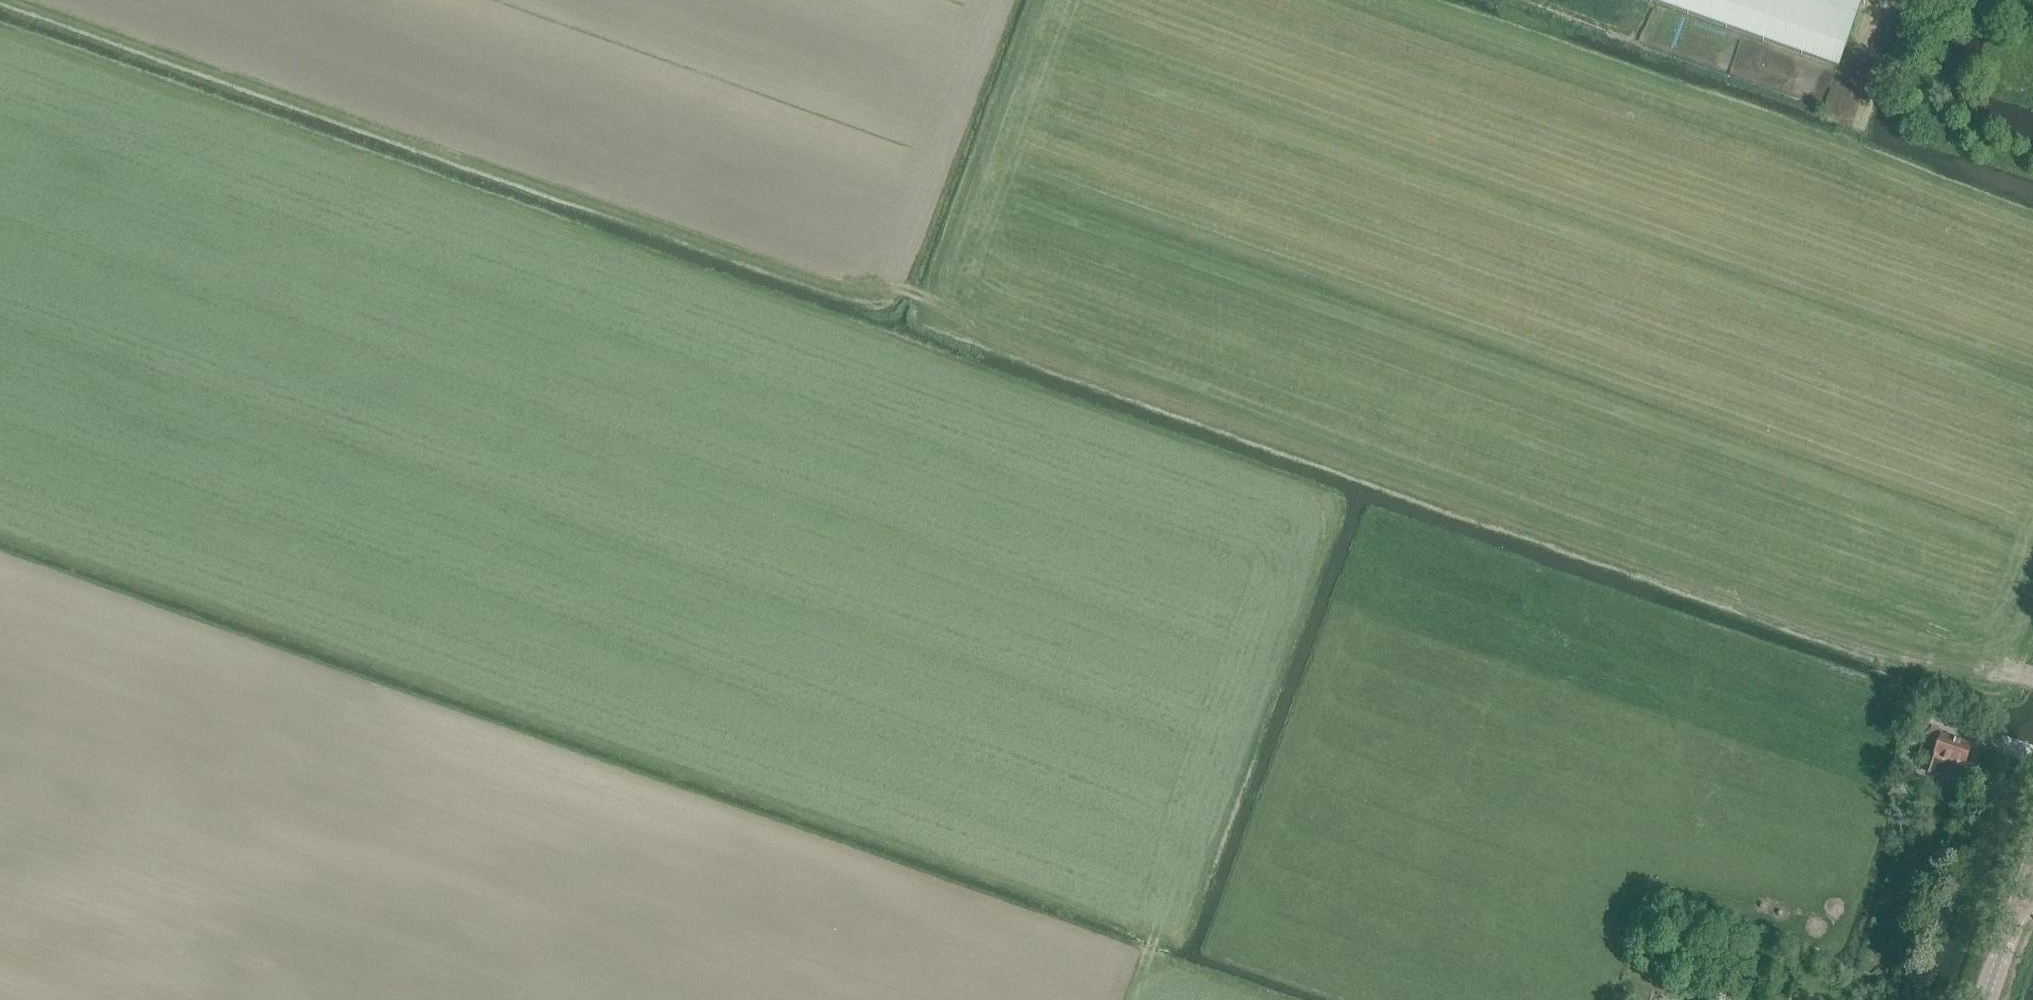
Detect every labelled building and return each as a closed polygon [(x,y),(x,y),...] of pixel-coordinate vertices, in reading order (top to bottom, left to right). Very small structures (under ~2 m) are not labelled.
[(1838,68),(1862,0),(1650,0),(1650,1),(1838,68)] [(1928,773),(1957,782),(1959,783),(1971,746),(1928,732),(1923,745),(1936,749),(1928,773)]
